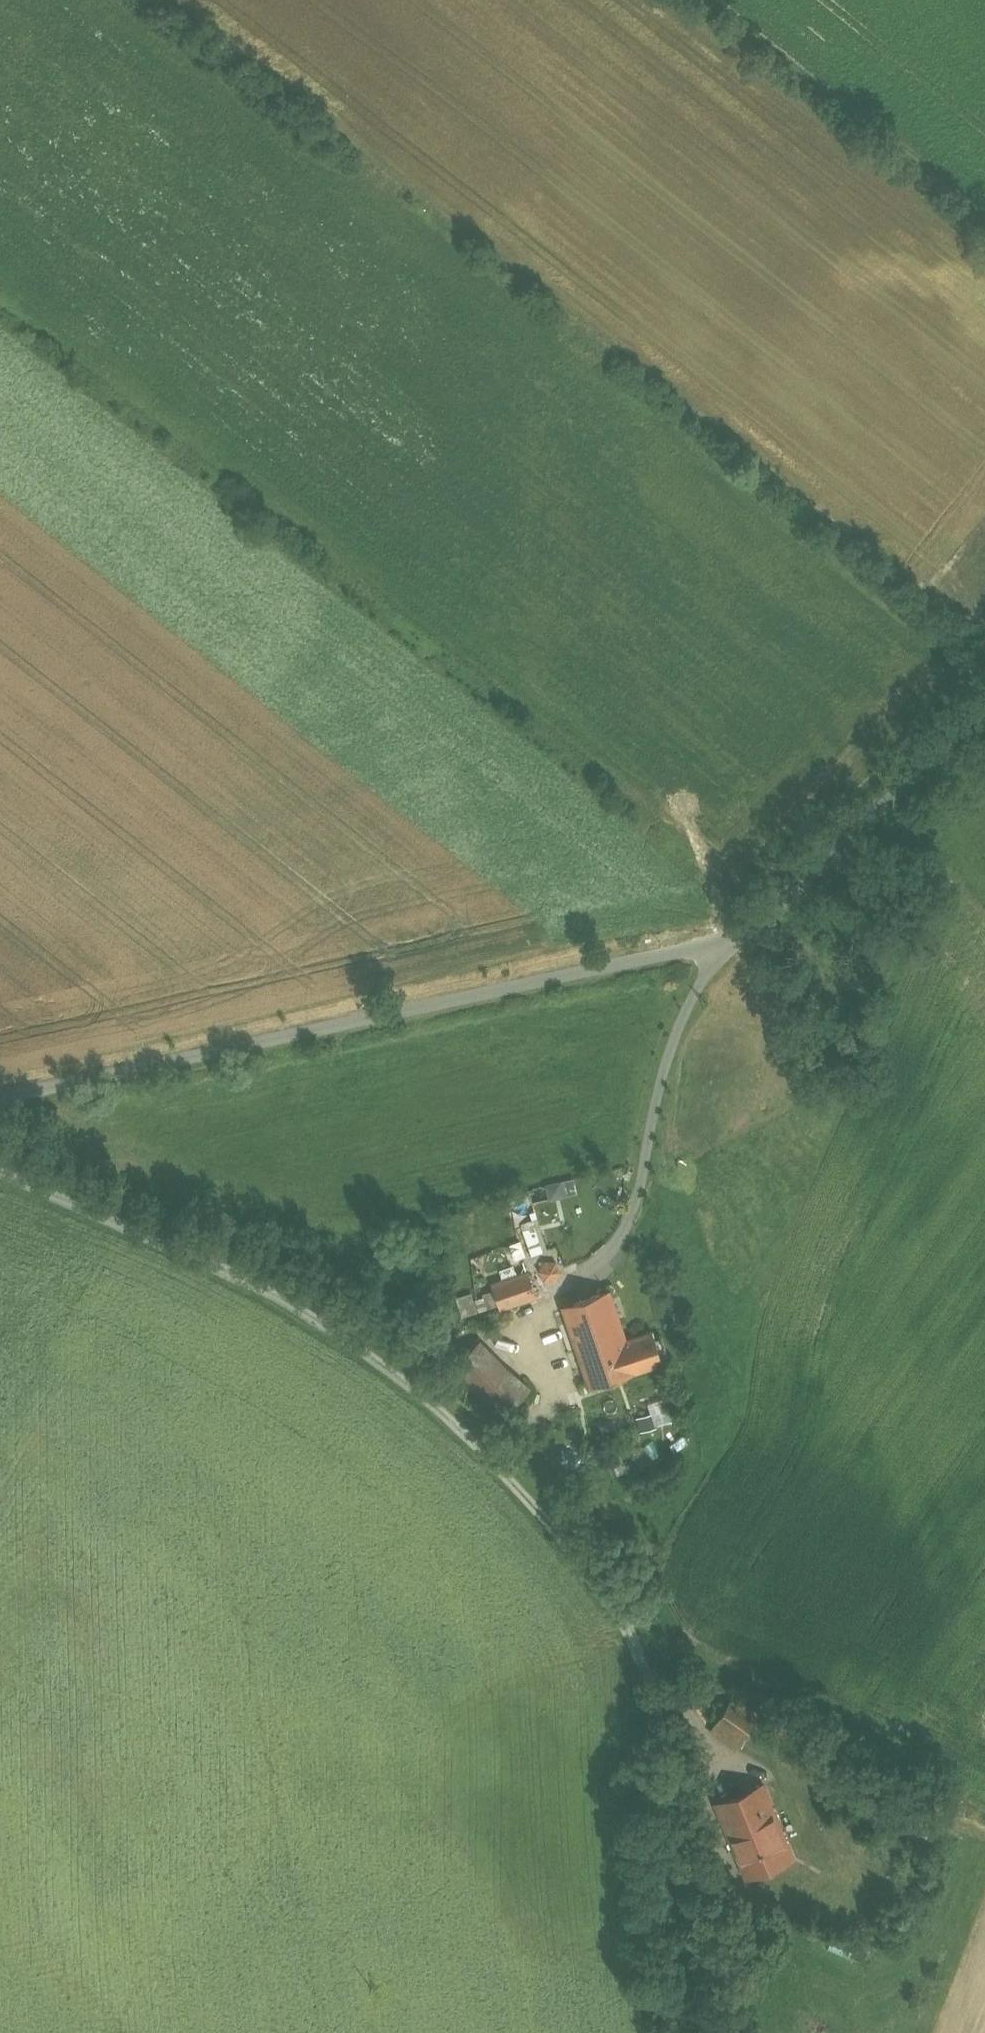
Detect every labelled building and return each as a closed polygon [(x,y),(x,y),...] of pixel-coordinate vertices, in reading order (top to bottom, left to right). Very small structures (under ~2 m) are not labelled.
[(544,1198),(574,1194),(572,1178),(542,1182),(544,1198)] [(540,1266),(551,1267),(556,1258),(551,1248),(540,1248),(535,1256),(540,1266)] [(528,1271),(492,1284),(500,1308),(536,1295),(528,1271)] [(609,1290),(563,1305),(579,1355),(626,1339),(609,1290)] [(468,1293),(454,1297),(458,1311),(471,1307),(468,1293)] [(626,1339),(579,1355),(590,1387),(663,1363),(653,1330),(626,1339)] [(528,1390),(477,1342),(467,1354),(453,1340),(439,1355),(504,1416),(528,1390)] [(667,1395),(644,1401),(647,1412),(633,1416),(636,1430),(673,1420),(667,1395)] [(732,1701),(713,1730),(738,1746),(758,1717),(750,1712),(754,1706),(745,1700),(741,1706),(732,1701)] [(769,1805),(761,1787),(722,1803),(744,1856),(785,1839),(770,1804),(769,1805)] [(764,1928),(760,1910),(750,1913),(755,1930),(764,1928)]
